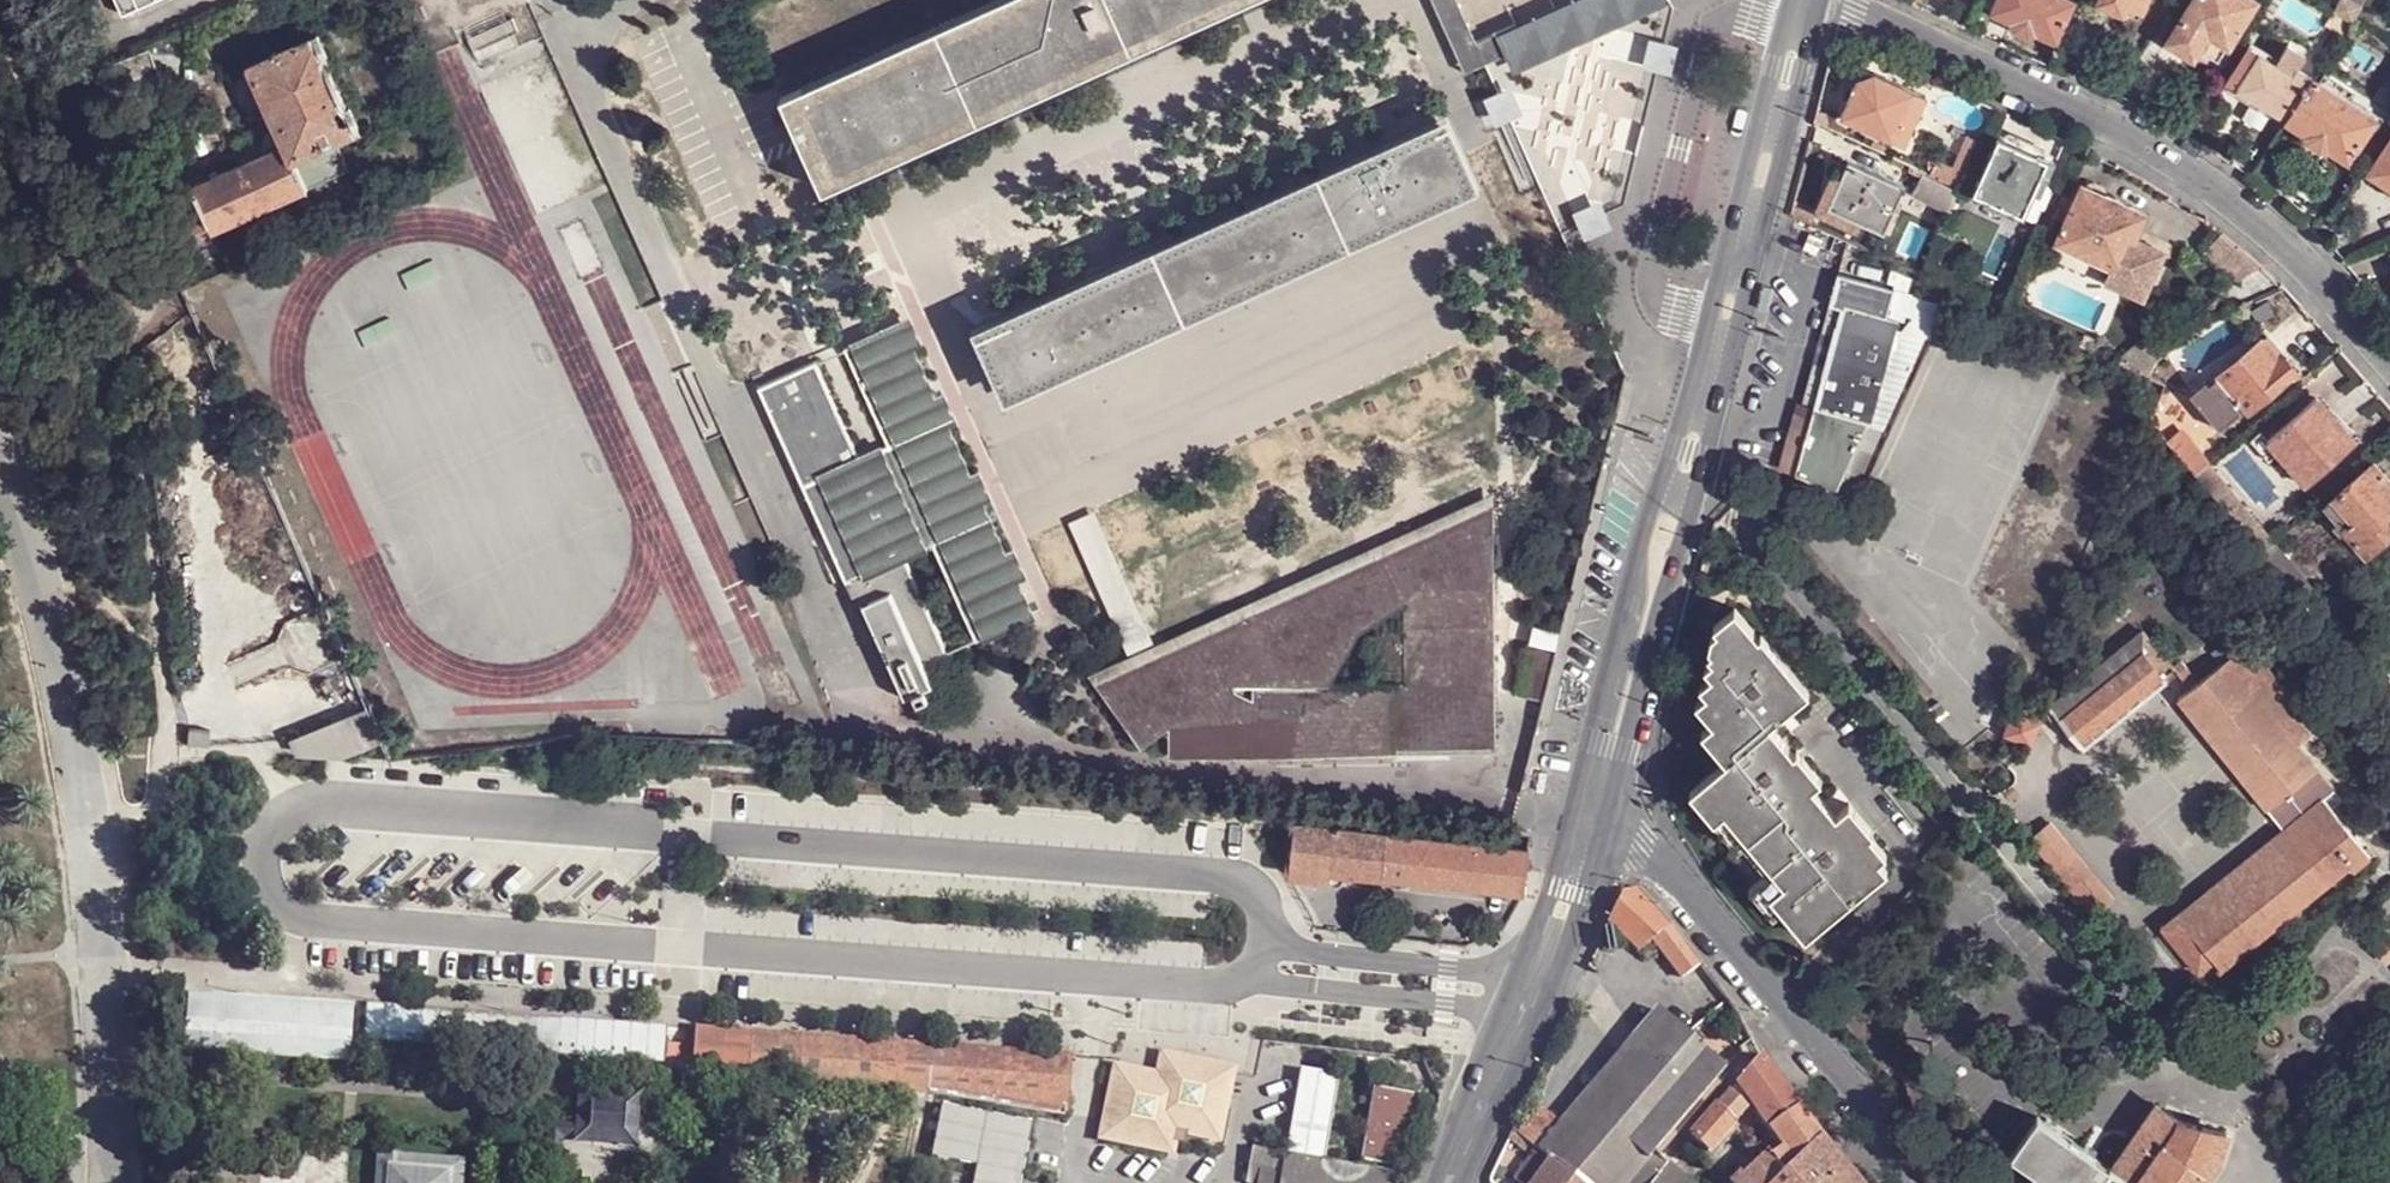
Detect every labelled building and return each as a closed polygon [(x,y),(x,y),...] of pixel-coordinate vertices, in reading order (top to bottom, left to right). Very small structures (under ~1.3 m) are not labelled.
[(128,8),(147,0),(124,0),(128,8)] [(783,84),(802,126),(807,139),(825,182),(849,172),(865,164),(964,118),(1231,0),(968,0),(783,84)] [(1467,66),(1505,50),(1498,31),(1478,40),(1460,0),(1436,0),(1467,66)] [(1505,50),(1512,67),(1660,0),(1568,0),(1498,31),(1505,50)] [(2068,0),(2001,0),(1996,13),(2011,21),(2010,22),(2013,27),(2036,38),(2040,35),(2041,34),(2058,41),(2074,3),(2068,0)] [(2143,10),(2148,0),(2101,0),(2100,1),(2123,11),(2127,3),(2143,10)] [(2200,49),(2209,33),(2229,46),(2256,2),(2252,0),(2197,0),(2170,43),(2194,58),(2200,49)] [(2336,10),(2352,21),(2354,22),(2363,4),(2356,0),(2341,0),(2336,10)] [(2140,19),(2143,10),(2127,3),(2123,11),(2140,19)] [(2352,21),(2336,10),(2326,22),(2344,33),(2352,21)] [(282,131),(286,140),(294,157),(334,138),(360,124),(350,102),(347,105),(325,54),(329,54),(318,32),(249,63),(282,131)] [(2224,65),(2234,49),(2229,46),(2209,33),(2200,49),(2224,65)] [(2287,121),(2314,80),(2297,70),(2294,76),(2250,47),(2227,84),(2287,121)] [(1851,68),(1835,64),(1825,101),(1839,106),(1851,68)] [(2315,81),(2320,84),(2325,77),(2320,74),(2315,81)] [(1842,118),(1905,147),(1912,131),(1910,127),(1909,126),(1914,115),(1916,116),(1919,115),(1926,99),(1878,75),(1859,82),(1842,118)] [(2315,81),(2314,80),(2287,121),(2349,159),(2376,119),(2320,84),(2315,81)] [(1448,114),(973,327),(1005,400),(1480,187),(1448,114)] [(802,126),(770,140),(775,153),(807,139),(802,126)] [(276,145),(286,140),(282,131),(271,136),(276,145)] [(1967,137),(1946,182),(1963,190),(1983,145),(1967,137)] [(294,157),(286,140),(276,145),(262,151),(252,157),(190,184),(192,187),(208,223),(212,230),(308,186),(349,167),(334,138),(294,157)] [(1975,194),(2007,209),(2024,217),(2022,221),(2040,229),(2046,216),(2048,217),(2056,199),(2052,192),(2046,189),(2056,168),(2000,141),(1975,194)] [(2369,173),(2389,187),(2389,142),(2369,173)] [(252,157),(262,151),(259,145),(249,151),(252,157)] [(1830,208),(1849,217),(1886,233),(1907,189),(1851,162),(1842,180),(1830,208)] [(865,164),(849,172),(1043,604),(1060,598),(865,164)] [(1849,217),(1830,208),(1842,180),(1834,176),(1817,212),(1817,213),(1845,226),(1849,217)] [(1926,176),(1917,197),(1951,214),(1960,192),(1926,176)] [(2084,187),(2058,242),(2111,267),(2108,274),(2134,286),(2131,291),(2142,297),(2165,250),(2141,239),(2151,219),(2111,200),(2112,195),(2109,192),(2096,186),(2095,185),(2090,186),(2088,189),(2084,187)] [(194,229),(208,223),(192,187),(172,196),(176,206),(182,203),(194,229)] [(2024,217),(2007,209),(1997,230),(2021,241),(2024,235),(2034,240),(2040,229),(2022,221),(2024,217)] [(1877,429),(1903,326),(1891,323),(1898,296),(1841,283),(1835,309),(1846,311),(1822,416),(1874,428),(1877,429)] [(2222,294),(2206,305),(2212,316),(2229,305),(2222,294)] [(883,674),(915,660),(935,651),(890,555),(918,543),(961,640),(1032,608),(900,316),(829,348),(880,457),(853,470),(803,360),(744,385),(763,426),(772,423),(802,487),(794,491),(877,676),(883,674)] [(2157,332),(2117,364),(2148,378),(2155,365),(2173,350),(2157,332)] [(2238,360),(2270,397),(2296,374),(2264,337),(2238,360)] [(2249,414),(2270,397),(2238,360),(2212,382),(2209,379),(2192,393),(2195,397),(2187,404),(2208,429),(2240,403),(2249,414)] [(2315,398),(2256,448),(2265,460),(2272,454),(2282,466),(2286,463),(2305,484),(2354,444),(2315,398)] [(1874,428),(1822,416),(1806,483),(1848,500),(1874,428)] [(2169,440),(2197,473),(2208,463),(2213,459),(2185,427),(2169,440)] [(2197,473),(2194,476),(2259,554),(2276,540),(2248,506),(2245,507),(2208,463),(2197,473)] [(2332,497),(2352,520),(2342,528),(2365,555),(2389,533),(2389,522),(2385,516),(2389,512),(2389,485),(2372,464),(2332,497)] [(1112,709),(1090,678),(1486,510),(1487,577),(1491,577),(1489,496),(1079,670),(1109,711),(1112,709)] [(2352,520),(2332,497),(2323,505),(2342,528),(2352,520)] [(1159,753),(1493,756),(1491,577),(1487,577),(1486,510),(1090,678),(1112,709),(1109,711),(1132,743),(1160,723),(1159,753)] [(1858,873),(1879,857),(1887,849),(1872,831),(1875,828),(1851,800),(1836,813),(1813,785),(1823,776),(1800,748),(1796,751),(1772,723),(1810,689),(1762,632),(1758,635),(1734,606),(1712,624),(1724,639),(1709,651),(1715,658),(1721,665),(1714,672),(1699,684),(1706,692),(1724,713),(1712,722),(1736,751),(1726,759),(1690,791),(1738,848),(1749,839),(1772,867),(1749,885),(1772,913),(1780,907),(1803,933),(1866,883),(1858,873)] [(2078,743),(2172,666),(2142,629),(2047,704),(2078,743)] [(2246,640),(2176,696),(2267,809),(2317,768),(2298,745),(2311,734),(2300,720),(2306,714),(2246,640)] [(923,679),(915,660),(883,674),(891,694),(901,690),(916,683),(923,679)] [(1506,721),(1532,727),(1545,675),(1519,668),(1506,721)] [(919,693),(916,683),(901,690),(905,698),(919,693)] [(1724,713),(1706,692),(1695,702),(1712,722),(1724,713)] [(2012,735),(2022,740),(2033,744),(2042,722),(2031,717),(2020,713),(2010,709),(2001,731),(2012,735)] [(356,719),(294,734),(301,763),(363,749),(356,719)] [(1736,751),(1712,722),(1703,731),(1726,759),(1736,751)] [(414,748),(415,757),(440,754),(439,744),(414,748)] [(2161,926),(2197,971),(2214,959),(2219,965),(2217,967),(2219,970),(2348,865),(2352,870),(2369,856),(2323,797),(2161,926)] [(1293,822),(1289,872),(1326,876),(1327,868),(1524,893),(1529,847),(1293,822)] [(2050,822),(2031,838),(2093,912),(2112,896),(2050,822)] [(1727,857),(1749,885),(1772,867),(1749,839),(1738,848),(1727,857)] [(1886,867),(1879,857),(1858,873),(1866,883),(1886,867)] [(1622,891),(1609,918),(1638,950),(1652,937),(1685,974),(1689,971),(1703,960),(1676,926),(1639,887),(1622,891)] [(353,1005),(186,993),(182,1051),(349,1063),(353,1005)] [(386,1003),(383,1045),(598,1064),(602,1022),(386,1003)] [(1539,1146),(1589,1182),(1627,1182),(1656,1150),(1727,1066),(1658,1006),(1556,1124),(1539,1146)] [(697,1030),(693,1072),(747,1076),(927,1091),(1046,1112),(1066,1115),(1069,1057),(751,1032),(750,1048),(724,1045),(725,1032),(697,1030)] [(1761,1052),(1738,1079),(1748,1092),(1757,1107),(1764,1115),(1752,1126),(1767,1146),(1780,1138),(1784,1142),(1772,1152),(1769,1149),(1735,1182),(1773,1182),(1820,1133),(1761,1052)] [(1226,1069),(1161,1056),(1157,1078),(1114,1069),(1101,1134),(1166,1147),(1171,1125),(1213,1134),(1226,1069)] [(1282,1154),(1291,1157),(1317,1160),(1331,1075),(1295,1069),(1282,1154)] [(1748,1092),(1738,1079),(1727,1092),(1737,1104),(1748,1092)] [(547,1140),(521,1138),(520,1155),(561,1158),(563,1140),(572,1140),(572,1147),(575,1145),(606,1145),(634,1149),(640,1151),(638,1145),(639,1123),(642,1097),(643,1092),(639,1092),(609,1092),(582,1089),(576,1087),(577,1091),(576,1124),(548,1123),(547,1140)] [(1355,1167),(1367,1169),(1369,1161),(1394,1166),(1407,1094),(1368,1088),(1355,1167)] [(927,1091),(925,1115),(954,1119),(980,1124),(968,1182),(1012,1182),(1022,1136),(1041,1139),(1046,1112),(927,1091)] [(1737,1104),(1727,1092),(1693,1131),(1712,1147),(1743,1113),(1744,1111),(1737,1104)] [(2228,1163),(2228,1133),(2180,1119),(2157,1103),(2113,1166),(2039,1114),(2012,1154),(2036,1172),(2028,1182),(2211,1182),(2228,1163)] [(1745,1116),(1752,1126),(1764,1115),(1757,1107),(1745,1116)] [(1536,1108),(1519,1132),(1539,1146),(1556,1124),(1536,1108)] [(925,1115),(920,1113),(912,1182),(946,1182),(954,1119),(925,1115)] [(1820,1133),(1773,1182),(1863,1182),(1820,1133)] [(1227,1145),(1222,1175),(1248,1179),(1250,1167),(1262,1168),(1259,1182),(1395,1182),(1396,1177),(1290,1160),(1291,1157),(1282,1154),(1227,1145)] [(1537,1145),(1515,1176),(1524,1182),(1588,1182),(1537,1145)] [(1668,1160),(1656,1150),(1627,1182),(1649,1182),(1668,1160)] [(378,1155),(376,1182),(463,1182),(465,1161),(378,1155)] [(1668,1160),(1649,1182),(1693,1182),(1668,1160)]
